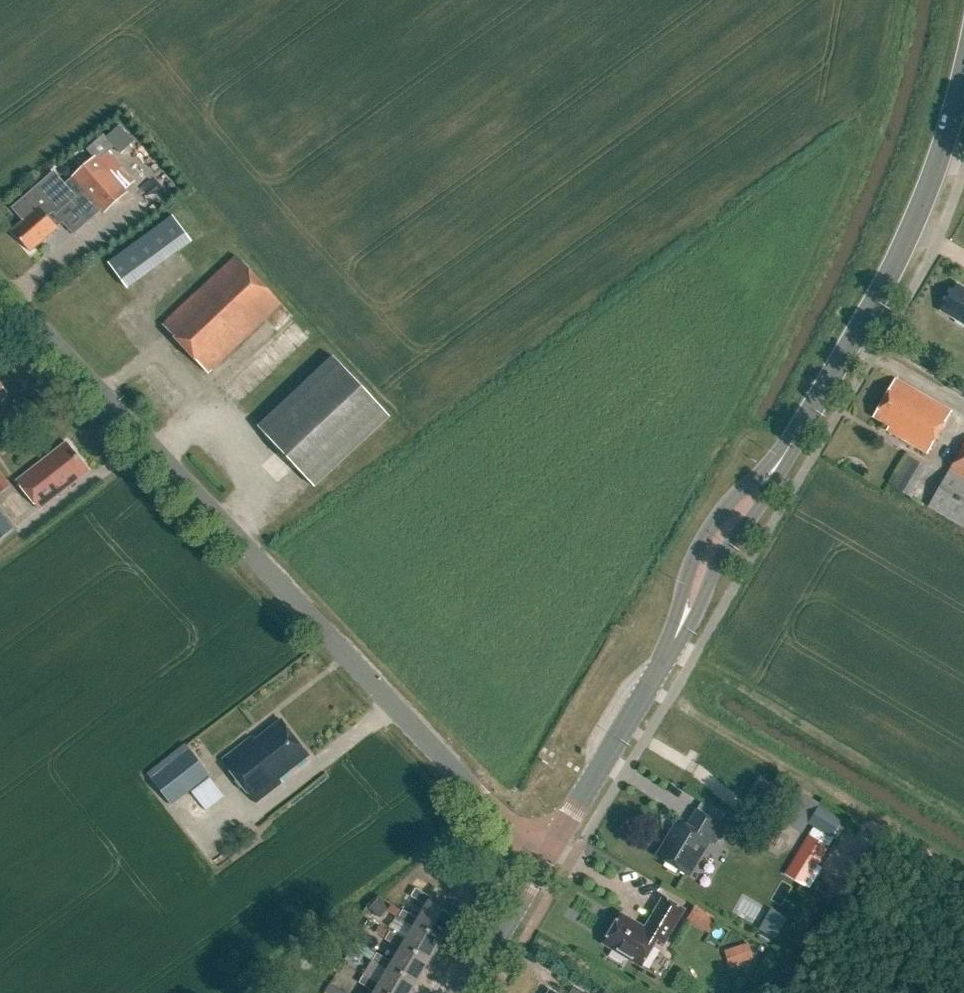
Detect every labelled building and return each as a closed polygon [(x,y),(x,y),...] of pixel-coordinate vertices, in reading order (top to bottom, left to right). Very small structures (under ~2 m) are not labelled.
[(128,193),(95,156),(71,178),(101,212),(103,214),(128,193)] [(76,197),(54,172),(13,207),(23,220),(12,230),(30,251),(58,228),(48,216),(54,211),(56,214),(76,197)] [(188,234),(199,226),(185,207),(174,215),(188,234)] [(188,234),(174,215),(111,262),(129,287),(192,240),(188,234)] [(163,324),(209,373),(281,305),(235,256),(163,324)] [(957,284),(943,307),(957,316),(955,319),(963,325),(963,289),(957,284)] [(389,416),(335,358),(259,428),(313,486),(389,416)] [(874,417),(889,426),(887,430),(926,452),(950,411),(895,380),(874,417)] [(41,509),(90,471),(68,442),(18,480),(41,509)] [(948,471),(963,480),(963,444),(948,471)] [(929,468),(908,455),(890,486),(910,498),(929,468)] [(948,471),(927,507),(963,528),(963,480),(948,471)] [(0,472),(0,493),(10,485),(0,472)] [(0,507),(0,542),(17,530),(0,507)] [(277,776),(307,752),(279,716),(252,738),(249,734),(220,757),(254,800),(280,779),(277,776)] [(210,775),(185,743),(146,772),(172,805),(210,775)] [(225,796),(210,777),(191,792),(206,811),(225,796)] [(767,815),(779,793),(760,782),(747,804),(767,815)] [(832,838),(843,820),(818,806),(808,824),(832,838)] [(709,839),(715,843),(725,827),(697,810),(688,825),(678,820),(656,856),(687,875),(709,839)] [(829,847),(809,835),(797,854),(818,866),(829,847)] [(805,887),(818,866),(797,854),(785,875),(805,887)] [(416,889),(411,896),(427,906),(419,919),(416,923),(442,939),(456,917),(429,901),(431,898),(416,889)] [(664,944),(684,910),(664,897),(645,928),(622,914),(604,944),(642,966),(657,940),(664,944)] [(377,916),(386,907),(378,899),(369,909),(377,916)] [(709,934),(718,920),(695,906),(687,920),(709,934)] [(774,907),(762,928),(777,937),(790,916),(774,907)] [(403,910),(399,917),(414,927),(406,941),(403,945),(429,961),(442,939),(416,923),(419,919),(403,910)] [(390,932),(386,939),(401,948),(392,963),(390,967),(416,983),(429,961),(403,945),(406,941),(390,932)] [(725,949),(729,964),(752,957),(747,942),(725,949)] [(373,961),(388,970),(379,985),(377,989),(383,992),(410,992),(416,983),(390,967),(392,963),(377,954),(373,961)] [(360,983),(375,992),(374,992),(383,992),(377,989),(379,985),(364,976),(360,983)]
